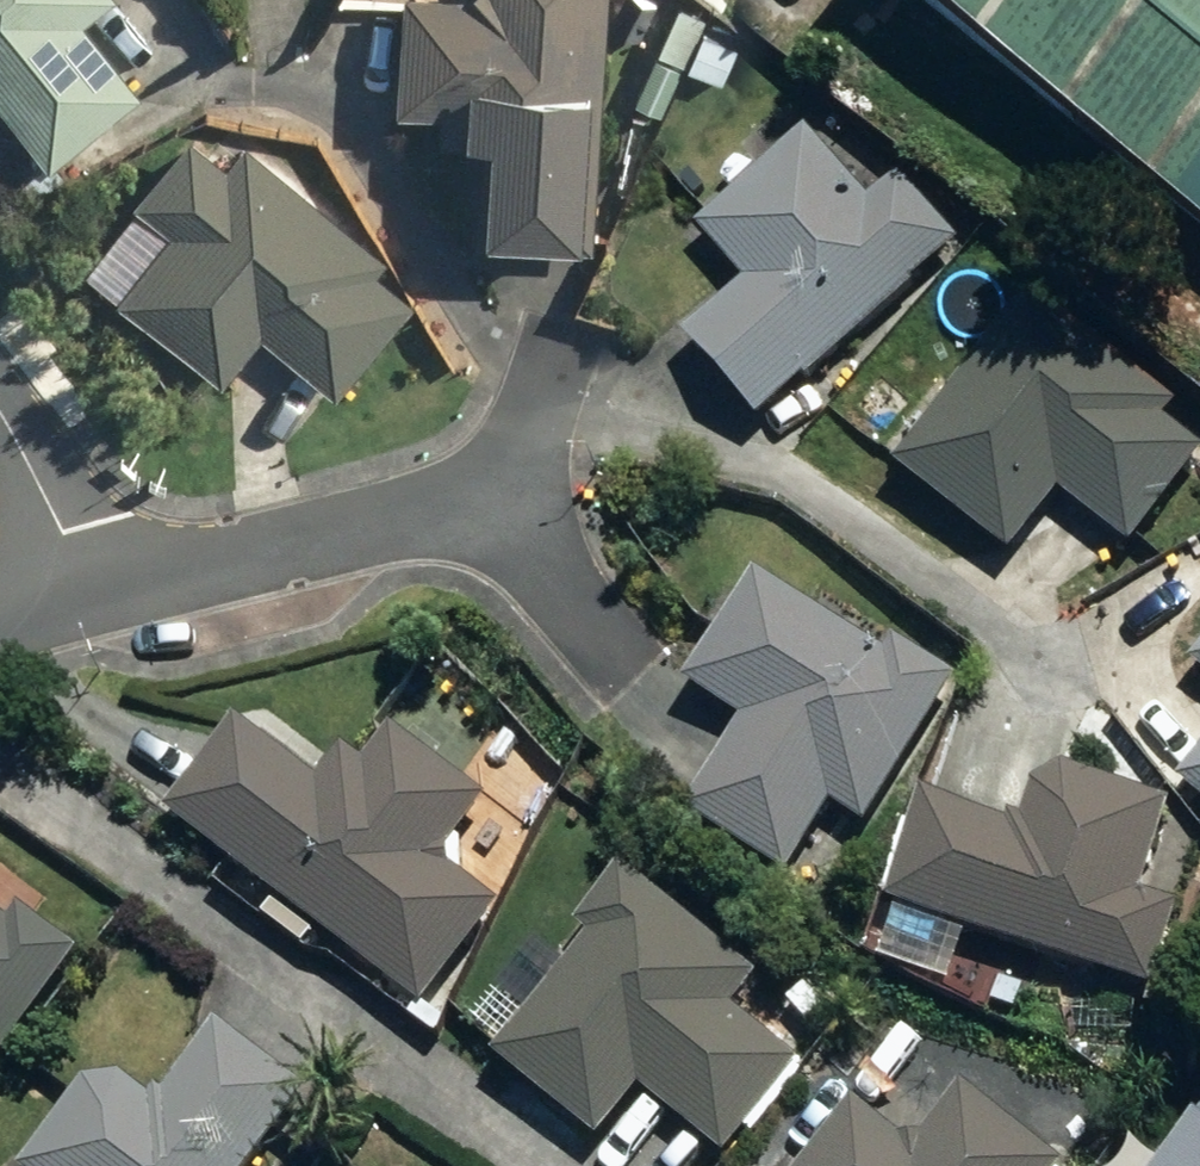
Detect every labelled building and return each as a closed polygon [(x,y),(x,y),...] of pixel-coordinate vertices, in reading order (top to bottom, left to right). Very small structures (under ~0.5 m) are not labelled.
[(50,170),(144,96),(88,26),(121,0),(0,0),(0,108),(50,170)] [(595,252),(610,0),(406,0),(398,111),(442,114),(440,144),(484,148),(478,243),(595,252)] [(1199,235),(1199,0),(909,0),(1199,235)] [(660,52),(685,65),(706,21),(680,8),(660,52)] [(691,69),(724,83),(741,47),(707,32),(691,69)] [(637,105),(662,116),(684,70),(659,59),(637,105)] [(685,342),(758,426),(810,379),(813,383),(918,288),(915,284),(959,246),(900,180),(871,208),(807,136),(698,235),(745,288),(685,342)] [(264,336),(339,398),(418,304),(376,271),(386,259),(246,144),(227,166),(190,138),(135,205),(172,236),(119,300),(224,387),(264,336)] [(1011,563),(1060,498),(1133,554),(1199,467),(1199,451),(1164,426),(1176,410),(1031,297),(895,473),(1011,563)] [(686,822),(788,885),(833,812),(870,834),(957,685),(896,649),(887,663),(755,581),(687,695),(743,728),(686,822)] [(237,728),(166,820),(424,1013),(499,912),(451,878),(452,855),(488,806),(392,734),(364,770),(343,754),(317,789),(237,728)] [(1199,805),(1199,763),(1179,788),(1199,805)] [(891,917),(1159,999),(1184,917),(1148,906),(1176,813),(1069,779),(1035,793),(1023,831),(1012,827),(1009,835),(926,808),(891,917)] [(642,1096),(724,1163),(800,1071),(734,1017),(757,989),(623,879),(576,936),(591,949),(496,1065),(598,1149),(642,1096)] [(78,958),(22,916),(10,932),(0,924),(0,1063),(78,958)] [(445,1026),(426,1013),(425,1015),(419,1011),(411,1023),(434,1041),(445,1026)] [(306,1097),(217,1034),(164,1102),(156,1097),(150,1105),(122,1085),(88,1088),(28,1165),(255,1165),(306,1097)] [(965,1095),(915,1159),(854,1111),(810,1165),(1055,1165),(965,1095)] [(1179,1165),(1199,1165),(1199,1138),(1179,1165)]
